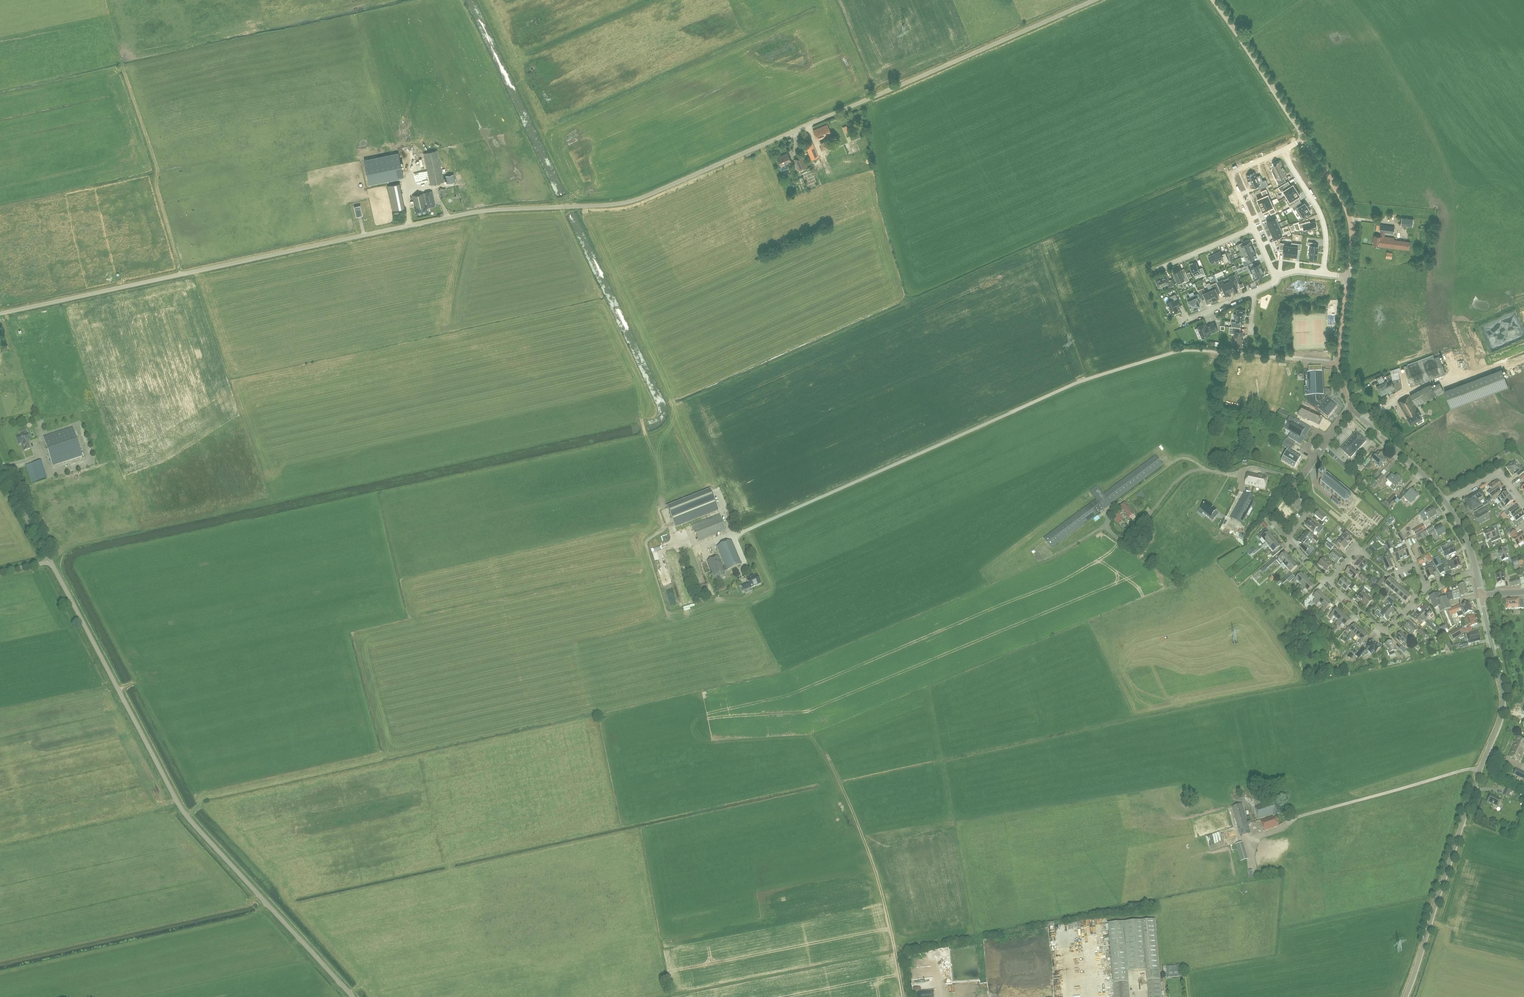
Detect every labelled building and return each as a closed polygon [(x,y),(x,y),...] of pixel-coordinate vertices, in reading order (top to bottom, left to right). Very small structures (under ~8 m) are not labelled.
[(813,130),(817,140),(831,135),(827,124),(813,130)] [(826,140),(818,143),(822,151),(829,148),(826,140)] [(805,144),(809,153),(811,159),(813,159),(814,161),(817,160),(816,158),(818,157),(812,141),(805,144)] [(424,153),(431,185),(444,182),(437,150),(424,153)] [(369,184),(403,177),(399,153),(364,160),(369,184)] [(788,153),(777,158),(781,166),(791,161),(788,153)] [(807,166),(805,162),(802,156),(795,159),(799,170),(807,166)] [(820,161),(813,163),(819,177),(832,172),(829,164),(823,167),(820,161)] [(1286,174),(1280,161),(1273,165),(1278,176),(1275,177),(1278,184),(1286,181),(1283,175),(1286,174)] [(1259,182),(1255,173),(1247,176),(1249,180),(1248,180),(1249,184),(1250,183),(1252,187),(1257,185),(1259,189),(1268,185),(1266,179),(1259,182)] [(446,176),(448,183),(455,182),(454,174),(446,176)] [(404,208),(400,183),(388,186),(393,210),(404,208)] [(1285,196),(1296,189),(1297,188),(1294,184),(1294,185),(1293,184),(1287,188),(1284,184),(1278,187),(1281,192),(1282,191),(1285,196)] [(438,190),(439,197),(440,197),(447,195),(445,188),(438,190)] [(1271,200),(1269,194),(1268,194),(1266,189),(1261,191),(1263,197),(1258,199),(1258,201),(1260,205),(1271,200)] [(1294,199),(1300,195),(1299,194),(1300,194),(1298,190),(1297,190),(1296,189),(1285,196),(1288,200),(1286,201),(1290,207),(1296,203),(1294,199)] [(435,205),(432,191),(412,196),(415,208),(416,214),(429,211),(428,207),(435,205)] [(1274,206),(1271,200),(1260,205),(1262,209),(1263,211),(1268,209),(1271,214),(1276,212),(1274,206)] [(1310,212),(1309,209),(1307,206),(1305,203),(1301,205),(1299,202),(1292,207),(1294,210),(1296,209),(1301,218),(1310,212)] [(357,216),(363,215),(360,206),(354,207),(357,216)] [(1269,221),(1267,222),(1269,227),(1279,223),(1276,218),(1274,219),(1273,216),(1268,218),(1269,221)] [(1310,220),(1299,224),(1301,228),(1304,227),(1305,231),(1309,230),(1309,231),(1313,230),(1312,229),(1317,227),(1315,221),(1310,222),(1310,220)] [(1279,223),(1269,227),(1272,232),(1281,228),(1279,223)] [(1381,236),(1374,235),(1373,244),(1380,245),(1379,246),(1409,250),(1410,242),(1394,240),(1394,238),(1384,237),(1385,232),(1393,233),(1394,226),(1380,225),(1379,231),(1381,232),(1381,236)] [(1281,228),(1272,232),(1274,238),(1283,234),(1281,228)] [(1242,242),(1237,244),(1240,252),(1252,246),(1250,241),(1243,244),(1242,242)] [(1290,255),(1292,242),(1291,242),(1291,244),(1280,242),(1279,249),(1284,250),(1284,255),(1290,255)] [(1296,256),(1297,249),(1301,250),(1302,244),(1292,242),(1290,255),(1296,256)] [(1317,259),(1318,246),(1315,246),(1316,242),(1308,242),(1308,245),(1311,246),(1309,258),(1317,259)] [(1252,246),(1240,252),(1241,252),(1242,251),(1244,256),(1254,251),(1252,246)] [(1246,260),(1243,262),(1244,265),(1252,261),(1251,259),(1257,257),(1254,251),(1244,256),(1246,260)] [(1229,261),(1225,252),(1221,254),(1220,252),(1210,256),(1213,262),(1223,258),(1225,263),(1229,261)] [(1199,269),(1196,262),(1193,263),(1192,263),(1189,264),(1194,275),(1198,274),(1199,277),(1205,274),(1202,267),(1199,269)] [(1252,262),(1245,265),(1247,269),(1249,268),(1251,273),(1252,273),(1262,269),(1260,263),(1254,266),(1252,262)] [(1183,272),(1182,272),(1180,269),(1173,272),(1178,282),(1184,279),(1185,281),(1189,280),(1185,271),(1183,272)] [(1262,269),(1252,273),(1255,278),(1253,279),(1254,281),(1260,279),(1259,276),(1264,274),(1262,269)] [(1169,281),(1166,275),(1155,280),(1159,287),(1169,283),(1171,286),(1174,285),(1171,279),(1169,281)] [(1239,283),(1235,275),(1226,279),(1231,291),(1234,290),(1234,291),(1237,289),(1235,284),(1239,283)] [(1231,291),(1226,279),(1217,283),(1219,288),(1219,289),(1223,288),(1225,294),(1229,293),(1229,292),(1231,291)] [(1219,297),(1216,290),(1219,288),(1217,283),(1216,283),(1216,282),(1211,285),(1212,287),(1208,288),(1213,300),(1217,299),(1217,298),(1219,297)] [(1210,302),(1213,300),(1208,288),(1205,290),(1204,288),(1198,290),(1201,296),(1204,295),(1207,302),(1210,301),(1210,302)] [(1201,300),(1198,293),(1187,298),(1190,306),(1190,307),(1191,306),(1192,308),(1191,308),(1191,310),(1196,308),(1196,307),(1200,305),(1198,301),(1201,300)] [(1178,309),(1177,307),(1180,305),(1175,294),(1169,297),(1171,301),(1166,303),(1169,308),(1168,308),(1170,312),(1171,313),(1178,309)] [(1236,322),(1232,321),(1231,326),(1239,326),(1240,322),(1244,323),(1245,310),(1237,310),(1237,314),(1234,314),(1234,318),(1236,319),(1236,322)] [(1518,334),(1523,332),(1523,330),(1519,318),(1513,320),(1518,334)] [(1206,326),(1205,323),(1197,327),(1202,338),(1210,334),(1209,334),(1217,330),(1214,323),(1206,326)] [(1237,327),(1229,326),(1229,333),(1234,334),(1233,344),(1241,345),(1242,340),(1243,337),(1242,337),(1243,332),(1237,331),(1237,327)] [(1484,338),(1488,348),(1510,339),(1507,330),(1503,332),(1502,330),(1484,338)] [(1454,347),(1460,368),(1468,366),(1462,344),(1454,347)] [(1441,376),(1433,355),(1403,367),(1411,387),(1441,376)] [(1309,372),(1304,372),(1305,402),(1315,409),(1315,408),(1318,411),(1327,399),(1327,395),(1331,395),(1331,389),(1330,389),(1330,387),(1330,371),(1326,371),(1326,369),(1322,369),(1322,367),(1309,367),(1309,372)] [(1402,387),(1398,370),(1400,370),(1399,368),(1390,371),(1391,374),(1386,376),(1386,377),(1384,377),(1383,374),(1376,378),(1378,382),(1376,383),(1377,385),(1376,386),(1381,394),(1387,391),(1388,392),(1391,390),(1393,393),(1402,387)] [(1501,368),(1444,389),(1451,409),(1508,387),(1501,368)] [(1442,392),(1440,387),(1434,391),(1430,384),(1410,395),(1416,407),(1442,392)] [(1414,404),(1409,396),(1398,402),(1407,417),(1411,424),(1421,418),(1415,407),(1414,407),(1413,405),(1414,404)] [(1328,399),(1318,411),(1327,418),(1337,407),(1336,406),(1337,404),(1331,399),(1330,401),(1328,399)] [(1320,414),(1321,414),(1318,411),(1317,413),(1302,406),(1298,415),(1317,424),(1321,415),(1320,414)] [(1280,410),(1275,420),(1284,425),(1289,414),(1280,410)] [(1301,445),(1310,428),(1295,419),(1294,420),(1289,417),(1284,427),(1286,428),(1283,433),(1289,436),(1288,437),(1301,445)] [(37,421),(39,427),(44,428),(49,425),(48,419),(42,418),(37,421)] [(82,456),(73,427),(43,436),(52,466),(82,456)] [(1367,440),(1357,431),(1340,449),(1350,458),(1367,440)] [(30,440),(28,433),(17,437),(19,444),(22,443),(24,450),(31,448),(28,441),(30,440)] [(1288,450),(1281,461),(1294,469),(1301,458),(1291,451),(1295,444),(1287,439),(1282,446),(1288,450)] [(1383,457),(1379,453),(1372,460),(1373,461),(1375,463),(1375,464),(1380,468),(1387,461),(1383,457)] [(31,483),(46,478),(41,461),(26,465),(31,483)] [(1507,467),(1513,475),(1518,471),(1520,475),(1523,472),(1523,468),(1522,466),(1520,467),(1519,465),(1518,466),(1515,461),(1507,467)] [(1267,477),(1259,475),(1254,474),(1247,472),(1245,484),(1265,488),(1267,477)] [(1331,480),(1331,479),(1331,478),(1329,476),(1328,477),(1328,476),(1328,475),(1327,476),(1326,476),(1325,476),(1326,477),(1325,477),(1325,478),(1322,476),(1323,475),(1322,474),(1321,475),(1317,479),(1318,479),(1317,480),(1318,481),(1319,480),(1321,482),(1321,483),(1321,484),(1320,483),(1319,484),(1320,484),(1319,485),(1320,486),(1321,485),(1321,486),(1320,486),(1323,489),(1324,488),(1324,489),(1324,490),(1333,498),(1331,501),(1338,506),(1341,502),(1344,504),(1343,505),(1344,506),(1344,505),(1348,504),(1348,505),(1349,505),(1349,504),(1351,501),(1352,502),(1352,501),(1351,500),(1351,497),(1352,496),(1351,495),(1350,496),(1348,494),(1349,493),(1348,493),(1347,493),(1345,491),(1346,490),(1345,490),(1344,491),(1340,488),(1341,487),(1341,486),(1340,487),(1336,484),(1337,483),(1336,482),(1335,483),(1332,481),(1333,480),(1332,479),(1331,480)] [(1384,478),(1380,474),(1375,480),(1375,481),(1372,484),(1375,488),(1378,484),(1384,478)] [(1396,482),(1400,478),(1396,475),(1394,477),(1391,474),(1386,479),(1392,485),(1395,481),(1396,482)] [(1403,481),(1400,478),(1396,482),(1395,481),(1392,485),(1396,488),(1403,481)] [(1493,498),(1497,495),(1498,494),(1501,492),(1499,489),(1501,487),(1497,481),(1489,487),(1493,493),(1489,495),(1492,499),(1493,498)] [(1402,493),(1397,498),(1400,501),(1403,497),(1411,504),(1413,502),(1412,501),(1415,498),(1416,499),(1419,496),(1411,488),(1405,495),(1402,493)] [(1465,499),(1471,510),(1480,505),(1476,499),(1483,495),(1480,490),(1473,494),(1473,495),(1471,496),(1470,496),(1469,497),(1468,496),(1466,497),(1466,498),(1465,499)] [(675,527),(718,510),(710,491),(667,508),(675,527)] [(1244,492),(1230,518),(1241,524),(1253,502),(1251,501),(1253,494),(1244,492)] [(1502,502),(1510,497),(1506,492),(1499,497),(1497,495),(1493,498),(1494,501),(1497,499),(1500,503),(1502,502)] [(1393,495),(1388,501),(1385,499),(1381,503),(1388,509),(1391,505),(1397,499),(1393,495)] [(1513,501),(1510,497),(1502,502),(1505,507),(1504,508),(1505,511),(1510,507),(1509,505),(1513,501)] [(1215,517),(1212,515),(1216,510),(1206,501),(1201,508),(1204,511),(1203,513),(1212,521),(1215,517)] [(1120,508),(1124,514),(1121,517),(1123,519),(1127,517),(1128,519),(1135,514),(1126,503),(1120,508)] [(1476,517),(1479,524),(1490,519),(1487,513),(1491,511),(1488,506),(1481,510),(1482,514),(1476,517)] [(1512,517),(1520,511),(1517,506),(1511,511),(1509,508),(1504,512),(1507,516),(1510,514),(1512,517)] [(1437,515),(1432,507),(1424,512),(1426,514),(1424,515),(1420,517),(1424,522),(1427,520),(1426,518),(1428,517),(1429,519),(1437,515)] [(1326,517),(1319,510),(1315,515),(1320,520),(1318,522),(1322,526),(1324,523),(1322,521),(1326,517)] [(1523,516),(1520,511),(1512,517),(1514,520),(1512,522),(1515,527),(1521,522),(1519,520),(1523,516)] [(720,514),(693,525),(699,541),(726,530),(720,514)] [(1118,514),(1114,517),(1118,524),(1123,520),(1118,514)] [(1310,520),(1306,525),(1314,532),(1315,530),(1319,533),(1322,530),(1310,520)] [(1247,543),(1257,528),(1250,524),(1240,538),(1247,543)] [(1415,535),(1426,529),(1424,525),(1413,532),(1415,535)] [(1445,533),(1441,525),(1434,529),(1432,526),(1419,533),(1423,539),(1435,531),(1438,537),(1445,533)] [(1343,537),(1341,539),(1348,546),(1352,541),(1347,537),(1349,535),(1343,529),(1341,532),(1344,534),(1342,536),(1343,537)] [(1500,538),(1498,533),(1495,534),(1493,529),(1484,533),(1487,540),(1490,539),(1492,542),(1500,538)] [(1510,534),(1513,538),(1513,539),(1517,545),(1523,540),(1523,537),(1521,533),(1518,534),(1515,530),(1510,534)] [(1265,543),(1272,537),(1268,532),(1261,538),(1265,543)] [(1306,532),(1302,537),(1309,543),(1313,539),(1317,542),(1319,540),(1314,535),(1313,537),(1306,532)] [(1397,534),(1402,542),(1405,540),(1400,532),(1397,534)] [(1269,548),(1276,542),(1272,537),(1265,543),(1269,548)] [(1307,546),(1309,543),(1302,537),(1298,542),(1302,546),(1300,548),(1305,553),(1308,550),(1307,549),(1308,547),(1307,546)] [(1348,546),(1341,539),(1337,543),(1335,541),(1333,544),(1337,548),(1339,545),(1345,550),(1348,546)] [(742,564),(732,540),(717,546),(719,551),(720,550),(722,553),(720,554),(725,565),(722,566),(718,556),(707,560),(713,573),(714,573),(717,581),(727,577),(724,571),(727,570),(742,564)] [(1280,551),(1278,549),(1280,547),(1276,542),(1269,548),(1273,552),(1270,554),(1273,557),(1280,551)] [(1325,545),(1331,550),(1334,546),(1328,542),(1325,545)] [(1446,549),(1449,555),(1456,552),(1451,543),(1441,547),(1442,551),(1446,549)] [(1402,547),(1399,548),(1403,559),(1409,556),(1405,547),(1403,548),(1402,547)] [(1403,559),(1399,548),(1398,548),(1399,550),(1393,552),(1397,562),(1403,559)] [(1498,550),(1502,561),(1508,558),(1504,548),(1498,550)] [(1337,563),(1342,558),(1334,551),(1330,557),(1337,563)] [(1382,560),(1387,570),(1393,567),(1390,560),(1393,559),(1390,552),(1385,554),(1387,558),(1382,560)] [(1282,563),(1289,557),(1285,553),(1278,559),(1282,563)] [(1287,568),(1293,562),(1289,557),(1282,563),(1287,568)] [(1436,567),(1442,564),(1440,562),(1438,557),(1433,560),(1436,567)] [(1318,565),(1325,572),(1331,565),(1324,558),(1318,565)] [(1367,563),(1361,558),(1355,566),(1361,570),(1365,565),(1368,567),(1369,565),(1367,563)] [(1459,559),(1453,561),(1453,560),(1448,562),(1451,570),(1455,568),(1461,567),(1459,559)] [(1297,567),(1293,562),(1287,568),(1290,572),(1291,573),(1297,567)] [(681,563),(674,564),(676,569),(678,569),(681,585),(686,584),(681,563)] [(1430,565),(1424,568),(1428,578),(1434,576),(1432,571),(1435,569),(1433,563),(1430,564),(1430,565)] [(1437,568),(1440,574),(1445,572),(1441,565),(1437,568)] [(1353,580),(1358,574),(1350,567),(1345,572),(1353,580)] [(1287,580),(1293,575),(1291,573),(1290,572),(1288,573),(1289,574),(1280,582),(1283,584),(1287,580)] [(1299,583),(1306,577),(1304,575),(1303,576),(1301,573),(1293,581),(1294,583),(1297,581),(1299,583)] [(1504,573),(1496,574),(1498,583),(1505,581),(1504,578),(1505,578),(1504,573)] [(1369,579),(1363,574),(1359,578),(1365,583),(1369,579)] [(760,583),(757,575),(747,580),(749,584),(746,585),(748,588),(750,587),(750,588),(760,583)] [(1301,590),(1309,582),(1307,580),(1308,579),(1306,577),(1299,583),(1301,586),(1299,588),(1301,590)] [(1351,585),(1343,578),(1338,584),(1346,591),(1348,588),(1351,590),(1355,585),(1353,583),(1351,585)] [(1379,587),(1385,581),(1381,578),(1376,584),(1379,587)] [(1509,581),(1511,587),(1521,584),(1519,578),(1509,581)] [(1389,588),(1394,582),(1390,579),(1385,585),(1389,588)] [(1311,584),(1309,582),(1301,590),(1303,592),(1305,589),(1307,592),(1314,585),(1312,583),(1311,584)] [(1393,592),(1398,586),(1394,582),(1389,588),(1393,592)] [(1459,596),(1468,594),(1465,585),(1458,586),(1459,589),(1457,590),(1451,591),(1452,592),(1448,593),(1449,600),(1460,598),(1459,596)] [(1397,595),(1402,589),(1398,586),(1393,592),(1397,595)] [(1361,603),(1370,593),(1362,587),(1357,593),(1359,595),(1356,599),(1361,603)] [(1400,600),(1407,593),(1402,589),(1397,595),(1401,599),(1400,600)] [(1315,604),(1323,595),(1320,593),(1321,592),(1319,590),(1316,594),(1314,592),(1309,597),(1311,599),(1313,597),(1315,599),(1313,602),(1315,604)] [(1446,597),(1443,598),(1441,592),(1430,597),(1434,609),(1438,607),(1439,609),(1444,607),(1449,604),(1446,597)] [(1370,593),(1361,603),(1367,607),(1372,600),(1368,596),(1370,593)] [(1411,596),(1407,593),(1398,603),(1400,604),(1402,602),(1403,601),(1406,603),(1411,596)] [(1321,605),(1328,598),(1326,596),(1325,597),(1323,595),(1315,604),(1316,605),(1319,603),(1321,605)] [(1330,600),(1328,598),(1321,605),(1324,607),(1321,610),(1323,612),(1331,603),(1329,601),(1330,600)] [(1389,607),(1391,605),(1394,602),(1390,598),(1387,601),(1383,605),(1386,607),(1384,610),(1391,617),(1395,612),(1389,607)] [(1523,608),(1523,599),(1506,600),(1506,609),(1523,608)] [(1459,605),(1451,609),(1453,615),(1457,613),(1459,617),(1473,611),(1469,602),(1460,606),(1459,605)] [(1451,616),(1453,615),(1451,609),(1449,604),(1444,607),(1439,609),(1440,613),(1445,623),(1439,626),(1441,631),(1447,628),(1448,631),(1455,625),(1451,616)] [(1423,611),(1421,614),(1426,619),(1427,619),(1433,612),(1425,605),(1421,609),(1423,611)] [(1336,619),(1342,612),(1340,610),(1339,611),(1336,609),(1329,617),(1331,619),(1333,616),(1336,619)] [(1391,617),(1384,610),(1381,613),(1377,609),(1374,613),(1380,618),(1382,616),(1387,621),(1391,617)] [(1338,625),(1345,616),(1343,614),(1344,613),(1342,612),(1336,619),(1338,621),(1336,623),(1338,625)] [(1429,621),(1427,619),(1426,619),(1421,614),(1419,616),(1417,614),(1413,618),(1420,625),(1424,621),(1428,625),(1435,632),(1437,630),(1437,629),(1430,623),(1430,622),(1429,621)] [(1466,618),(1469,627),(1477,624),(1474,615),(1466,618)] [(1348,619),(1345,616),(1338,625),(1340,627),(1342,624),(1344,626),(1351,619),(1349,618),(1348,619)] [(1412,635),(1417,630),(1409,622),(1404,627),(1410,633),(1412,635)] [(1351,637),(1359,628),(1356,626),(1357,625),(1355,623),(1352,627),(1350,625),(1345,631),(1347,632),(1349,630),(1352,633),(1349,635),(1351,637)] [(1461,627),(1450,634),(1453,639),(1464,633),(1461,627)] [(1358,638),(1364,631),(1362,629),(1361,630),(1359,628),(1351,637),(1353,639),(1356,636),(1358,638)] [(1427,635),(1421,629),(1418,632),(1424,638),(1427,635)] [(1366,633),(1364,631),(1358,638),(1360,640),(1358,643),(1360,644),(1368,636),(1365,634),(1366,633)] [(1404,646),(1410,640),(1401,632),(1396,638),(1404,646)] [(1478,632),(1467,634),(1469,643),(1480,640),(1478,632)] [(1418,644),(1413,639),(1410,642),(1415,647),(1417,645),(1418,644)] [(1367,646),(1368,647),(1365,650),(1362,647),(1355,656),(1358,658),(1361,655),(1363,657),(1365,655),(1367,655),(1369,652),(1371,655),(1373,654),(1374,653),(1375,653),(1380,647),(1372,640),(1367,646)] [(1392,641),(1385,644),(1388,653),(1389,653),(1390,656),(1395,654),(1394,651),(1396,650),(1392,641)] [(1402,646),(1401,646),(1399,648),(1404,653),(1408,656),(1410,654),(1407,651),(1402,646)] [(1517,736),(1508,756),(1519,761),(1523,751),(1523,739),(1517,736)] [(1495,796),(1490,794),(1487,801),(1498,806),(1501,799),(1497,797),(1495,796)] [(1274,813),(1274,815),(1275,815),(1280,813),(1276,800),(1275,795),(1272,796),(1273,801),(1255,806),(1259,818),(1274,813)] [(1242,804),(1232,807),(1240,836),(1251,833),(1248,825),(1252,824),(1250,816),(1246,817),(1242,804)] [(1278,826),(1275,816),(1261,821),(1264,830),(1278,826)] [(1113,983),(1128,982),(1127,972),(1146,970),(1149,996),(1162,996),(1155,919),(1108,923),(1113,983)] [(917,961),(917,967),(933,967),(933,961),(925,961),(925,956),(921,956),(921,961),(917,961)] [(1178,965),(1167,966),(1168,976),(1179,975),(1179,971),(1178,965)] [(1113,987),(1114,996),(1130,996),(1129,986),(1113,987)]
